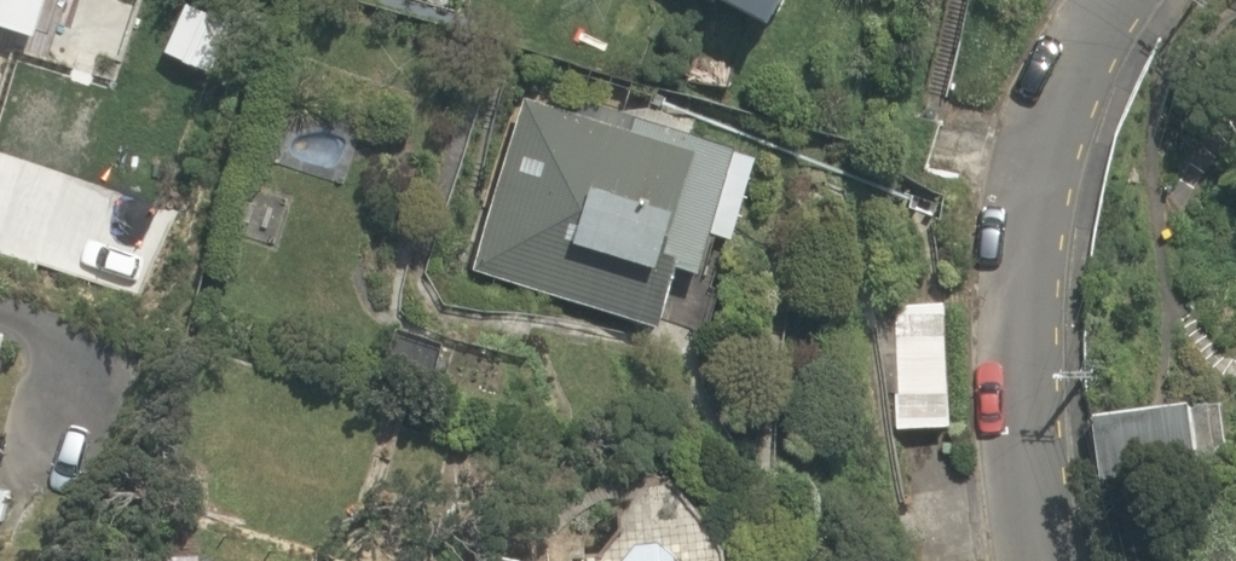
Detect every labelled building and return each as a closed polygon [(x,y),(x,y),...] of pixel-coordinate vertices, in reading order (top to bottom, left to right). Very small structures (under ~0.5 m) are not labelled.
[(18,27),(56,39),(68,0),(0,0),(0,85),(18,27)] [(804,18),(814,0),(763,0),(804,18)] [(755,142),(539,94),(483,267),(684,322),(698,258),(725,267),(755,142)] [(956,298),(898,295),(890,432),(948,435),(956,298)] [(711,548),(686,538),(669,546),(665,560),(717,560),(711,548)]
